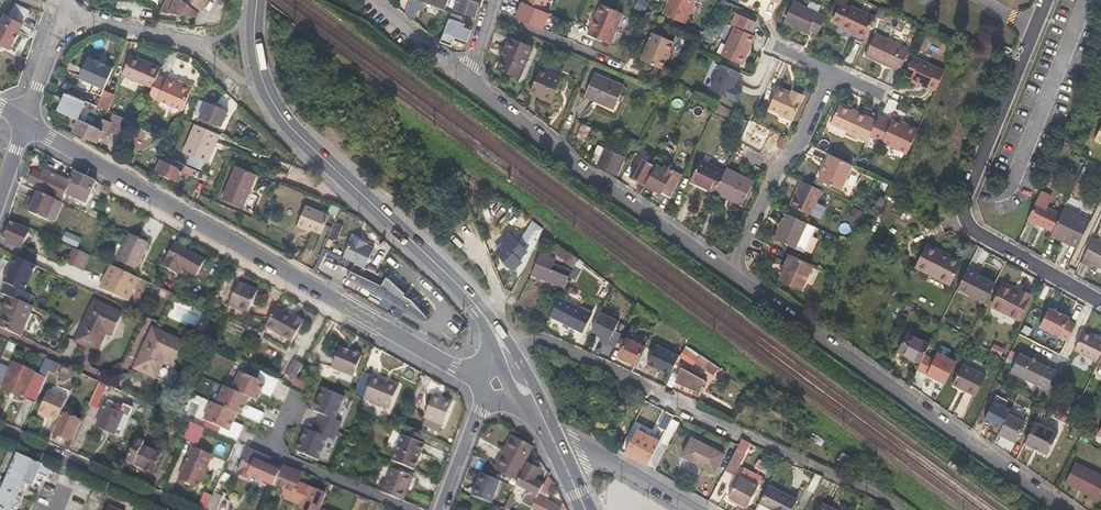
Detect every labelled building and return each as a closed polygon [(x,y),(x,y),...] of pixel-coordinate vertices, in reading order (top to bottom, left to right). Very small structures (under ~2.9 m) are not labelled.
[(157,10),(197,18),(198,13),(206,0),(162,0),(157,10)] [(424,4),(415,0),(409,0),(404,13),(412,20),(416,9),(422,11),(422,10),(424,4)] [(424,4),(443,10),(449,12),(451,8),(475,16),(480,0),(415,0),(424,4)] [(547,0),(526,0),(525,2),(543,10),(547,0)] [(635,8),(644,12),(648,2),(645,0),(638,0),(635,8)] [(695,0),(669,0),(662,15),(684,24),(695,0)] [(825,17),(816,12),(819,6),(809,1),(806,8),(793,1),(782,23),(805,34),(807,32),(816,36),(825,17)] [(29,10),(17,4),(9,17),(5,15),(0,23),(0,43),(9,49),(23,25),(21,24),(29,10)] [(442,15),(443,10),(424,4),(422,10),(441,16),(442,15)] [(865,39),(875,17),(851,6),(850,9),(840,4),(832,20),(843,25),(841,28),(865,39)] [(610,44),(622,14),(600,5),(594,18),(592,18),(588,26),(590,27),(587,35),(610,44)] [(471,30),(459,26),(460,21),(455,20),(456,15),(449,12),(443,10),(442,15),(449,17),(440,41),(451,45),(454,37),(466,41),(468,36),(470,37),(471,30)] [(740,64),(754,35),(750,33),(754,25),(753,20),(739,14),(734,12),(729,24),(734,25),(720,55),(729,59),(740,64)] [(669,52),(674,42),(651,33),(639,61),(661,70),(665,60),(669,59),(670,55),(669,52)] [(899,72),(909,50),(874,33),(863,55),(899,72)] [(511,40),(500,66),(498,70),(519,79),(521,76),(532,49),(511,40)] [(85,56),(77,76),(77,77),(92,83),(89,90),(99,94),(100,92),(111,66),(93,58),(93,59),(85,56)] [(150,87),(154,76),(157,67),(140,59),(138,61),(127,57),(119,74),(150,87)] [(927,90),(929,86),(937,90),(945,72),(914,57),(904,79),(920,86),(927,90)] [(735,85),(736,82),(740,73),(722,65),(711,89),(737,102),(742,91),(736,89),(735,85)] [(551,104),(561,79),(539,69),(529,94),(541,99),(551,104)] [(614,109),(623,87),(593,75),(584,96),(614,109)] [(180,110),(188,90),(163,80),(154,100),(180,110)] [(793,119),(803,98),(804,94),(792,89),(791,92),(777,86),(767,107),(793,119)] [(105,109),(110,96),(100,92),(99,94),(95,105),(105,109)] [(76,119),(84,101),(66,93),(58,111),(69,116),(76,119)] [(218,126),(224,110),(203,101),(197,117),(218,126)] [(867,140),(875,122),(857,113),(856,115),(838,107),(830,124),(845,131),(846,133),(866,142),(867,140)] [(121,135),(128,119),(112,112),(109,120),(101,117),(96,127),(76,119),(69,116),(65,124),(73,127),(71,131),(95,142),(97,136),(102,138),(106,129),(121,135)] [(917,131),(907,127),(901,124),(899,128),(877,118),(875,122),(867,140),(870,139),(906,156),(917,131)] [(575,139),(583,143),(591,128),(582,123),(575,139)] [(210,154),(218,135),(194,124),(186,144),(210,154)] [(161,149),(166,139),(168,137),(167,136),(159,132),(153,146),(161,149)] [(783,151),(787,141),(780,138),(776,148),(783,151)] [(672,150),(676,144),(669,141),(666,146),(672,150)] [(210,154),(186,144),(182,153),(206,163),(210,154)] [(624,158),(606,149),(598,146),(591,161),(598,165),(598,166),(616,175),(624,158)] [(839,190),(850,165),(827,154),(817,179),(839,190)] [(176,180),(181,170),(159,160),(154,169),(176,180)] [(645,185),(655,167),(639,160),(630,177),(645,185)] [(715,192),(724,172),(700,160),(690,180),(715,192)] [(670,198),(682,175),(664,166),(662,169),(656,165),(655,167),(645,185),(670,198)] [(244,206),(255,173),(234,166),(223,199),(244,206)] [(742,205),(753,182),(726,169),(724,172),(715,192),(742,205)] [(62,193),(68,182),(41,170),(39,173),(33,171),(29,181),(54,192),(51,199),(59,202),(62,193)] [(205,184),(207,177),(198,173),(197,174),(190,170),(187,176),(205,184)] [(89,192),(94,180),(73,171),(68,182),(62,193),(85,203),(88,195),(86,194),(87,191),(89,192)] [(810,216),(821,190),(800,180),(796,189),(798,190),(790,207),(810,216)] [(54,218),(61,204),(59,202),(51,199),(37,192),(27,213),(46,221),(48,216),(54,218)] [(1053,232),(1061,215),(1053,211),(1046,207),(1050,198),(1040,193),(1037,199),(1027,220),(1053,232)] [(320,232),(327,216),(303,207),(295,226),(311,232),(312,230),(320,232)] [(1077,248),(1090,221),(1074,214),(1064,209),(1061,215),(1053,232),(1051,236),(1077,248)] [(804,253),(816,227),(785,213),(773,239),(804,253)] [(20,248),(28,232),(10,223),(2,240),(20,248)] [(331,223),(331,235),(340,235),(340,223),(331,223)] [(79,238),(63,232),(61,240),(76,246),(79,238)] [(134,269),(146,244),(126,235),(114,261),(134,269)] [(523,242),(526,244),(534,247),(537,240),(526,235),(523,242)] [(364,268),(373,249),(366,246),(367,244),(351,237),(342,258),(353,263),(364,268)] [(1092,238),(1080,262),(1088,266),(1090,263),(1100,268),(1100,243),(1092,238)] [(528,259),(519,251),(521,249),(511,239),(496,253),(513,270),(513,272),(518,277),(528,259)] [(195,276),(203,260),(173,244),(171,244),(160,265),(175,273),(179,267),(195,276)] [(568,253),(557,244),(551,251),(564,261),(566,258),(565,257),(568,253)] [(961,261),(942,252),(928,245),(917,268),(950,284),(961,261)] [(65,261),(80,268),(84,270),(91,255),(71,246),(65,261)] [(559,274),(550,270),(555,259),(538,252),(536,262),(532,274),(555,284),(559,274)] [(799,291),(811,265),(791,255),(785,268),(787,270),(785,274),(783,273),(779,281),(799,291)] [(404,294),(378,272),(377,274),(364,268),(353,263),(344,278),(394,307),(402,312),(416,320),(421,321),(424,321),(425,319),(409,300),(408,301),(402,297),(404,294)] [(127,300),(138,276),(111,264),(100,288),(127,300)] [(52,283),(56,274),(41,267),(38,276),(52,283)] [(985,303),(994,285),(967,270),(958,288),(985,303)] [(228,303),(242,310),(246,312),(256,290),(237,282),(228,303)] [(1001,287),(1000,289),(991,307),(1017,321),(1029,297),(1020,293),(1018,296),(1001,287)] [(580,333),(590,311),(559,295),(548,317),(580,333)] [(0,318),(0,329),(17,336),(18,334),(30,307),(6,296),(0,310),(0,314),(1,314),(0,318)] [(110,334),(121,313),(93,300),(74,340),(96,351),(105,332),(110,334)] [(397,321),(402,312),(394,307),(388,316),(397,321)] [(274,308),(266,321),(263,325),(288,342),(294,334),(301,322),(293,316),(290,318),(274,308)] [(1068,321),(1069,318),(1049,308),(1039,327),(1067,342),(1076,325),(1068,321)] [(606,344),(617,321),(600,312),(591,331),(601,336),(599,341),(606,344)] [(164,380),(182,340),(152,327),(134,367),(164,380)] [(1100,351),(1100,337),(1099,336),(1097,338),(1084,332),(1075,349),(1096,360),(1100,351)] [(920,363),(929,344),(908,333),(898,351),(920,363)] [(635,365),(643,347),(626,339),(618,357),(635,365)] [(670,374),(678,355),(655,344),(646,363),(670,374)] [(998,357),(1002,349),(993,344),(989,352),(998,357)] [(361,356),(340,347),(337,354),(331,367),(353,376),(361,356)] [(695,357),(684,348),(678,355),(689,364),(695,357)] [(1046,390),(1055,372),(1019,354),(1010,372),(1046,390)] [(47,371),(51,361),(46,358),(41,369),(47,371)] [(713,368),(699,358),(695,363),(709,373),(713,368)] [(302,363),(293,359),(290,364),(300,369),(302,363)] [(53,373),(57,364),(51,361),(47,371),(53,373)] [(291,384),(300,369),(290,364),(285,373),(281,380),(291,384)] [(973,398),(983,377),(961,366),(951,387),(973,398)] [(7,369),(5,374),(0,372),(0,388),(34,402),(42,384),(35,381),(7,369)] [(42,384),(46,374),(47,371),(41,369),(35,381),(42,384)] [(271,393),(278,378),(260,370),(256,379),(239,371),(231,388),(248,396),(256,400),(261,389),(271,393)] [(696,392),(699,386),(695,384),(696,382),(690,380),(692,376),(687,373),(686,376),(679,372),(670,390),(689,398),(692,391),(696,392)] [(388,412),(397,390),(371,380),(362,401),(388,412)] [(93,407),(103,384),(97,381),(86,404),(93,407)] [(263,413),(245,405),(248,396),(231,388),(223,385),(215,402),(236,412),(258,422),(263,413)] [(335,420),(344,397),(323,388),(313,411),(324,416),(321,424),(337,431),(341,422),(335,420)] [(56,419),(65,399),(45,391),(36,414),(43,416),(48,419),(49,415),(56,419)] [(437,434),(439,428),(441,429),(450,406),(431,399),(422,421),(424,422),(421,428),(437,434)] [(231,425),(236,412),(215,402),(211,401),(202,419),(219,427),(216,434),(234,442),(240,429),(231,425)] [(118,436),(130,407),(121,403),(119,407),(112,404),(110,409),(103,407),(94,426),(118,436)] [(69,440),(78,421),(71,418),(73,411),(65,407),(54,434),(69,440)] [(669,419),(671,415),(665,412),(654,432),(660,435),(665,426),(669,419)] [(1014,442),(1024,421),(1008,413),(998,434),(1014,442)] [(652,468),(676,423),(669,419),(665,426),(660,435),(657,442),(645,464),(652,468)] [(193,440),(199,426),(188,421),(182,435),(193,440)] [(1056,432),(1039,424),(1034,421),(1024,443),(1046,454),(1050,446),(1056,432)] [(317,460),(326,438),(333,441),(337,431),(321,424),(317,433),(305,429),(295,452),(317,460)] [(413,467),(423,441),(425,435),(404,427),(401,433),(391,457),(413,467)] [(645,464),(657,442),(636,430),(623,453),(644,465),(645,464)] [(547,451),(552,448),(544,432),(539,435),(547,451)] [(522,464),(531,446),(513,437),(511,435),(494,468),(517,480),(525,465),(522,464)] [(152,471),(159,454),(139,446),(141,440),(135,438),(126,460),(152,471)] [(713,473),(722,454),(690,438),(680,456),(713,473)] [(737,444),(735,449),(743,453),(748,443),(740,439),(737,444)] [(196,487),(209,457),(190,448),(177,478),(196,487)] [(733,473),(743,453),(735,449),(725,469),(733,473)] [(9,470),(16,453),(9,450),(1,467),(5,468),(9,470)] [(272,484),(279,467),(267,462),(269,457),(254,450),(251,456),(244,454),(236,473),(246,477),(247,475),(272,485),(272,484)] [(20,504),(28,485),(33,487),(38,474),(46,478),(50,468),(16,453),(9,470),(7,474),(0,491),(0,509),(18,509),(20,504)] [(758,461),(755,468),(765,472),(767,465),(758,461)] [(538,469),(539,468),(527,462),(525,465),(517,480),(516,484),(530,491),(537,495),(543,485),(538,482),(533,479),(538,469)] [(1084,468),(1073,463),(1063,483),(1087,495),(1085,498),(1095,504),(1100,492),(1100,476),(1098,475),(1084,468)] [(408,484),(412,473),(391,465),(381,490),(402,498),(408,484)] [(289,501),(302,506),(301,509),(302,509),(318,509),(324,494),(296,483),(300,475),(279,466),(279,467),(272,484),(281,488),(283,499),(289,501)] [(543,472),(538,469),(533,479),(538,482),(543,472)] [(743,469),(740,476),(758,486),(762,478),(743,469)] [(491,497),(497,485),(499,479),(481,472),(472,494),(490,501),(491,497)] [(814,492),(822,477),(816,474),(808,489),(814,492)] [(541,499),(543,496),(547,497),(553,485),(548,476),(543,485),(537,495),(532,506),(531,507),(536,509),(560,509),(562,506),(555,502),(554,506),(541,499)] [(747,507),(758,486),(740,476),(729,497),(747,507)] [(504,507),(511,493),(512,491),(497,485),(491,497),(490,501),(504,507)] [(797,500),(768,485),(759,502),(770,508),(770,509),(792,509),(797,500)] [(98,503),(103,491),(94,487),(89,499),(98,503)] [(537,495),(530,491),(528,494),(524,495),(521,501),(532,506),(537,495)] [(211,496),(203,493),(197,508),(202,509),(205,509),(211,496)] [(220,496),(212,493),(211,496),(205,509),(214,509),(220,496)]
